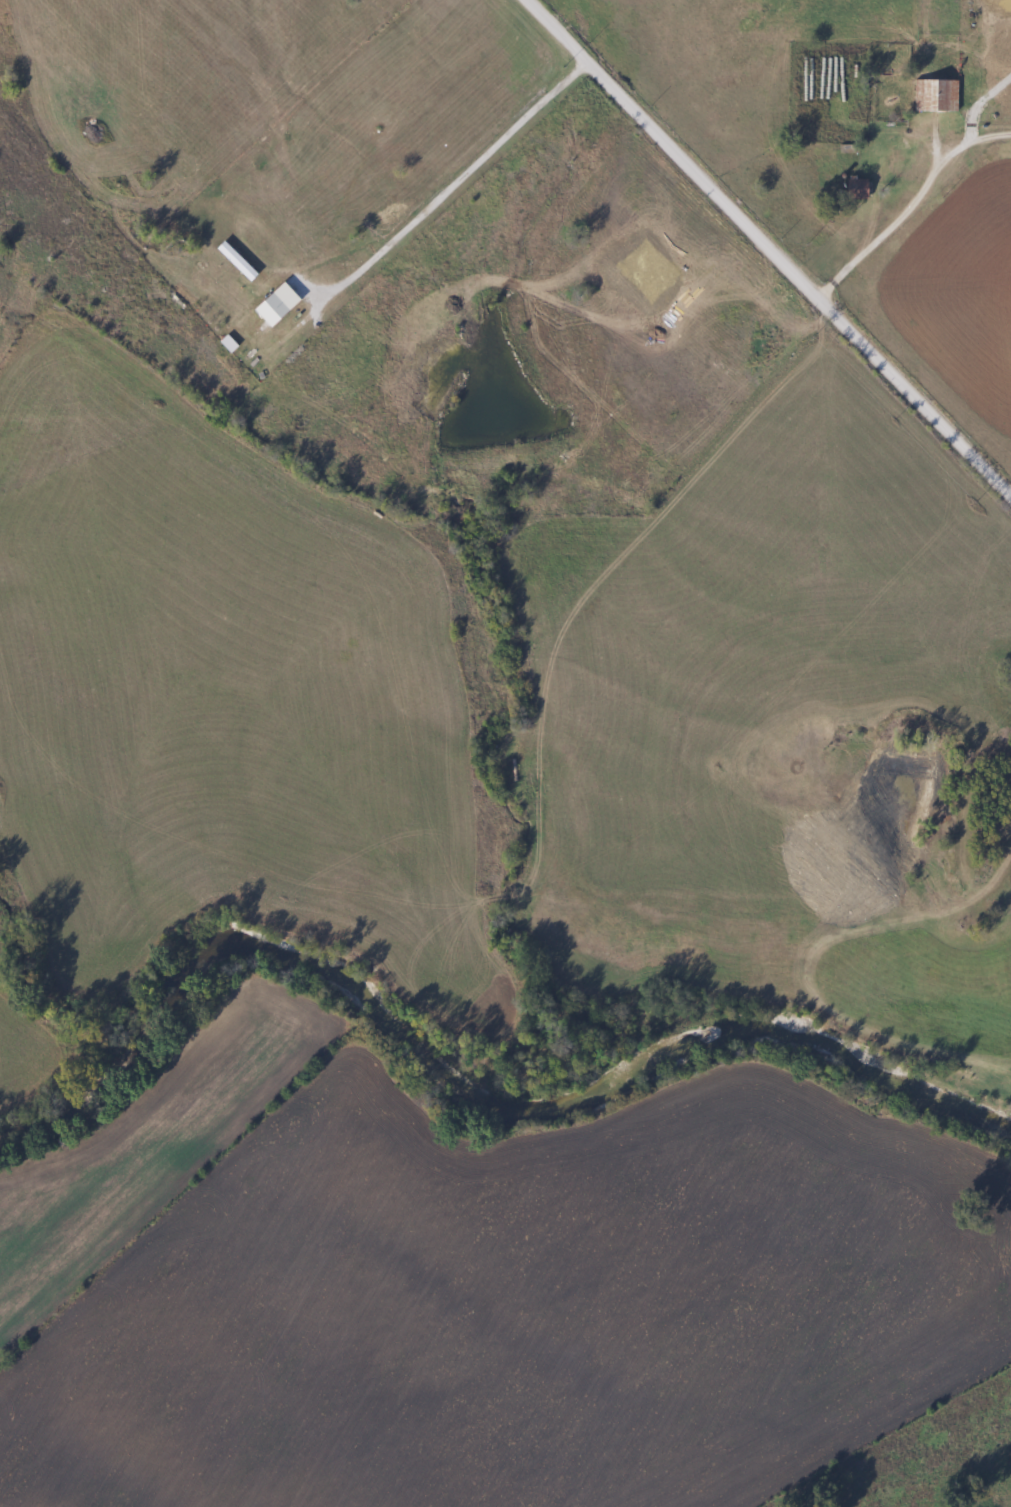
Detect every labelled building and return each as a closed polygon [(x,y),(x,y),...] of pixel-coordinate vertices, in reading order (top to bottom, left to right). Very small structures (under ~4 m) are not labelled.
[(957,80),(913,80),(913,112),(956,112),(957,80)] [(845,199),(866,200),(866,179),(846,178),(845,199)]
